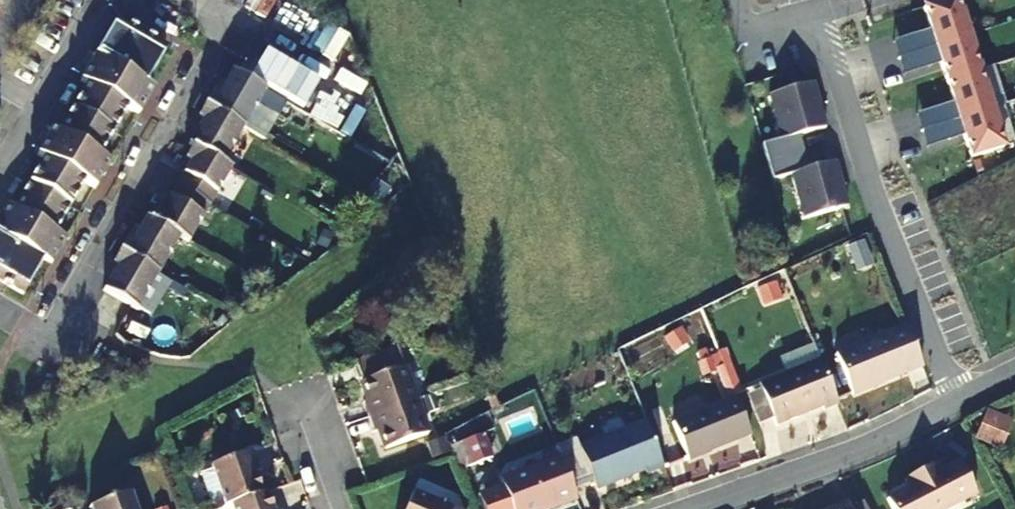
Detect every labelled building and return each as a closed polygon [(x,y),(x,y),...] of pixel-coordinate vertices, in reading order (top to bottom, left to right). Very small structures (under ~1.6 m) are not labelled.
[(956,0),(947,0),(923,7),(936,46),(967,36),(956,0)] [(90,62),(140,89),(159,54),(111,27),(90,62)] [(978,70),(967,36),(936,46),(946,80),(978,70)] [(82,88),(121,109),(135,117),(148,93),(140,89),(90,62),(76,85),(82,88)] [(227,69),(201,105),(238,127),(254,101),(273,113),(281,100),(227,69)] [(991,108),(978,70),(946,80),(958,119),(991,108)] [(812,83),(768,95),(781,140),(761,145),(766,163),(802,153),(797,136),(824,128),(812,83)] [(69,110),(109,132),(121,109),(82,88),(69,110)] [(192,147),(219,163),(238,127),(201,105),(195,115),(199,118),(184,143),(192,147)] [(1003,147),(991,108),(958,119),(971,158),(1003,147)] [(93,160),(109,132),(69,110),(53,137),(93,160)] [(38,164),(78,186),(91,193),(106,167),(93,160),(53,137),(48,133),(32,161),(38,164)] [(192,147),(170,184),(206,204),(223,213),(243,177),(219,163),(192,147)] [(791,176),(802,220),(841,209),(846,207),(834,162),(806,170),(802,153),(766,163),(771,182),(791,176)] [(23,188),(63,211),(78,186),(38,164),(23,188)] [(170,184),(150,221),(177,236),(184,241),(206,204),(170,184)] [(49,234),(63,211),(23,188),(9,211),(49,234)] [(34,265),(44,271),(62,241),(49,234),(9,211),(4,208),(0,214),(0,245),(34,265)] [(115,249),(155,272),(177,236),(150,221),(143,217),(127,241),(122,239),(115,249)] [(34,265),(0,245),(0,282),(18,293),(34,265)] [(98,288),(124,303),(134,310),(155,272),(115,249),(98,288)] [(855,397),(923,364),(905,326),(838,359),(855,397)] [(679,327),(662,338),(673,354),(690,343),(679,327)] [(366,389),(361,392),(367,409),(410,394),(388,332),(350,345),(366,389)] [(722,354),(739,395),(747,392),(729,351),(722,354)] [(761,383),(764,389),(776,416),(780,423),(839,398),(819,355),(761,383)] [(776,416),(764,389),(752,394),(764,421),(776,416)] [(425,438),(410,394),(367,409),(374,430),(380,428),(388,452),(425,438)] [(690,457),(754,432),(739,395),(677,420),(690,457)] [(1001,452),(1014,421),(988,409),(975,441),(1001,452)] [(558,458),(571,491),(592,482),(597,491),(643,472),(645,477),(664,468),(645,422),(578,449),(574,437),(553,445),(558,458)] [(457,471),(490,458),(480,435),(448,448),(457,471)] [(207,462),(222,502),(233,499),(264,488),(256,467),(261,460),(254,443),(207,462)] [(558,458),(498,481),(500,488),(509,508),(549,508),(574,499),(571,491),(558,458)] [(898,508),(951,508),(981,493),(965,461),(945,471),(940,461),(920,471),(926,481),(893,498),(898,508)] [(233,499),(237,508),(283,508),(282,507),(277,508),(269,486),(264,488),(233,499)] [(399,508),(455,508),(407,488),(399,508)] [(500,488),(476,498),(480,508),(509,508),(500,488)] [(121,491),(81,507),(82,508),(128,508),(121,491)] [(851,499),(833,508),(856,508),(851,499)]
